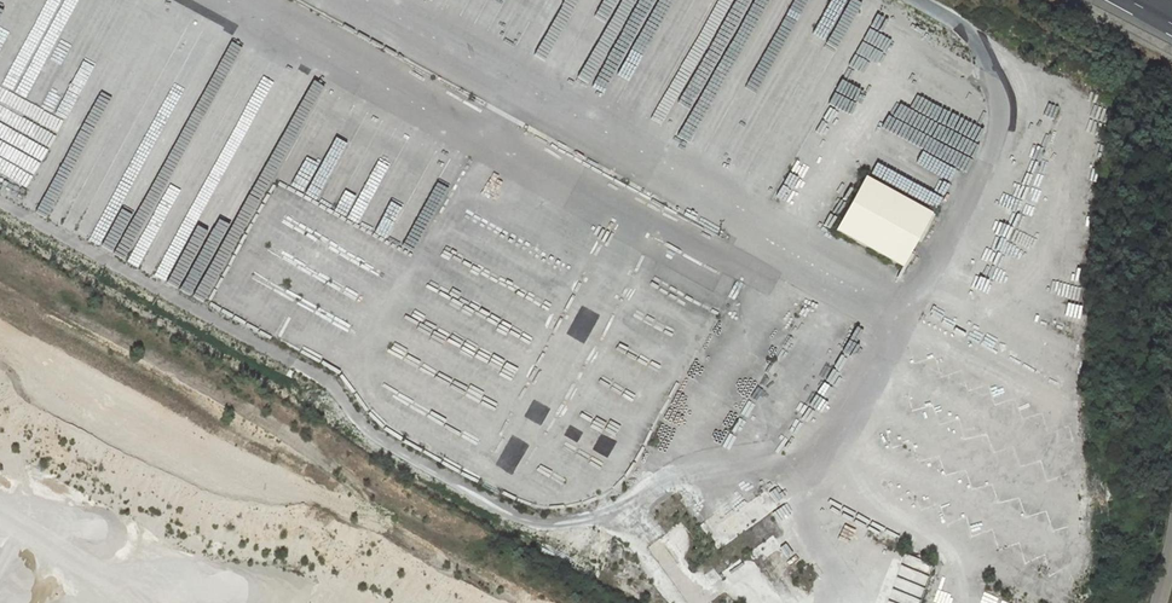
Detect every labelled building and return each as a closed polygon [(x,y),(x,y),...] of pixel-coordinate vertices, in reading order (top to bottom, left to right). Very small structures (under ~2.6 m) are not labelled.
[(875,18),(868,28),(879,35),(894,13),(882,5),(874,17),(875,18)] [(854,50),(842,74),(857,82),(864,70),(865,70),(871,58),(854,50)] [(851,96),(857,86),(841,77),(835,87),(851,96)] [(24,113),(28,103),(8,95),(4,104),(24,113)] [(1034,96),(1030,108),(1052,116),(1056,105),(1034,96)] [(58,132),(63,121),(36,108),(31,119),(58,132)] [(1037,117),(1035,129),(1048,131),(1050,119),(1037,117)] [(52,145),(44,165),(8,150),(3,161),(35,175),(22,205),(60,221),(83,231),(79,125),(68,151),(52,145)] [(51,148),(56,134),(39,129),(35,142),(51,148)] [(1034,129),(1029,141),(1041,146),(1046,134),(1034,129)] [(1031,145),(1026,157),(1034,160),(1038,148),(1031,145)] [(893,186),(898,176),(880,167),(875,177),(893,186)] [(900,268),(929,212),(861,176),(831,231),(900,268)] [(935,209),(940,197),(908,183),(903,195),(935,209)] [(198,284),(227,226),(215,220),(178,291),(202,303),(209,289),(198,284)] [(125,258),(130,248),(119,242),(114,252),(125,258)] [(983,291),(988,281),(974,273),(969,283),(983,291)] [(824,381),(833,384),(837,373),(829,370),(824,381)] [(907,556),(903,564),(927,574),(931,565),(907,556)]
